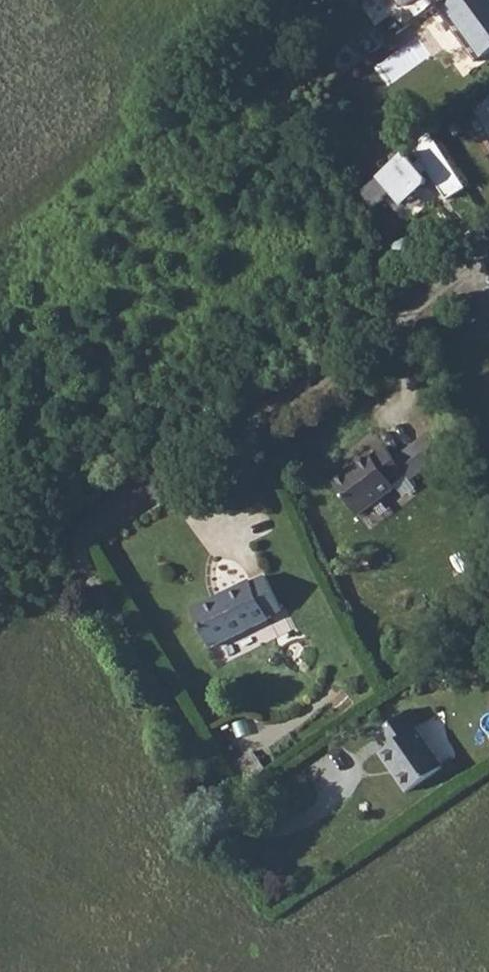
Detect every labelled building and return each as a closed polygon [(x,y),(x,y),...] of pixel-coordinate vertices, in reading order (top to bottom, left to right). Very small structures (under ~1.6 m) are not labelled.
[(437,5),(478,62),(488,54),(488,0),(444,0),(437,5)] [(392,17),(378,28),(383,34),(383,35),(387,42),(403,30),(400,25),(399,26),(392,17)] [(480,112),(482,115),(488,126),(488,106),(480,112)] [(482,115),(478,118),(487,132),(478,138),(488,156),(488,126),(482,115)] [(466,188),(431,133),(379,177),(401,204),(426,185),(428,179),(425,176),(429,170),(447,200),(466,188)] [(451,450),(435,429),(411,447),(427,468),(451,450)] [(373,456),(371,454),(333,481),(359,515),(396,487),(394,485),(407,475),(395,459),(386,447),(373,456)] [(411,447),(395,459),(407,475),(411,480),(427,468),(411,447)] [(252,582),(251,580),(193,609),(212,647),(270,619),(269,617),(282,610),(266,576),(252,582)] [(423,725),(412,709),(376,735),(386,749),(380,753),(407,792),(444,766),(418,728),(423,725)]
